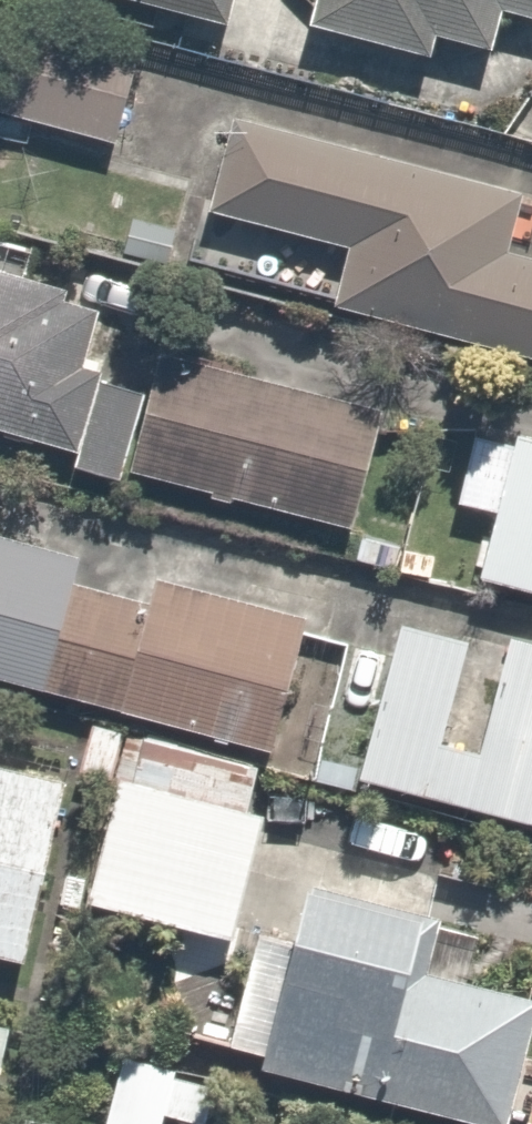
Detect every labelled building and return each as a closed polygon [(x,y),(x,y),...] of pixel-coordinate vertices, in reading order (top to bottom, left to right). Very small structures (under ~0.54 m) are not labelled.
[(205,22),(211,0),(134,0),(205,22)] [(302,20),(417,48),(424,18),(493,35),(501,2),(531,10),(531,0),(307,0),(302,20)] [(1,8),(0,14),(0,117),(106,143),(130,39),(1,8)] [(227,109),(204,202),(335,235),(317,309),(531,363),(531,259),(491,249),(508,180),(227,109)] [(65,441),(60,459),(98,471),(125,385),(84,372),(107,297),(18,269),(26,243),(0,235),(0,421),(65,441)] [(369,403),(149,347),(119,465),(338,522),(369,403)] [(465,418),(459,417),(440,502),(472,509),(460,566),(531,582),(531,433),(465,418)] [(262,742),(298,614),(137,569),(129,600),(60,580),(71,539),(0,519),(0,669),(262,742)] [(485,613),(479,640),(384,619),(350,775),(531,814),(531,623),(485,613)] [(9,951),(52,773),(0,760),(0,949),(9,951)] [(252,811),(110,773),(78,894),(220,932),(252,811)] [(209,1045),(245,1054),(490,1117),(522,993),(421,967),(435,912),(278,872),(253,968),(230,962),(209,1045)] [(106,1042),(85,1123),(155,1123),(171,1058),(106,1042)]
